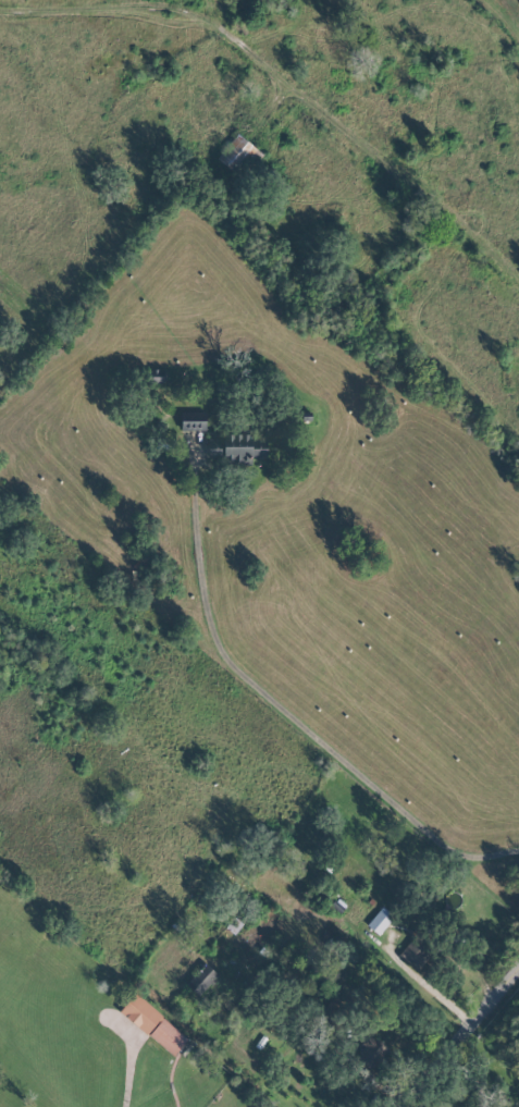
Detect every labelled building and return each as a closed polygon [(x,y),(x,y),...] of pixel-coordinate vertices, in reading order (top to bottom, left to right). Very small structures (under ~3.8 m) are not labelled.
[(254,147),(237,133),(216,158),(232,172),(254,147)] [(179,430),(204,431),(205,413),(180,413),(179,430)] [(207,464),(250,464),(250,457),(265,457),(265,435),(223,435),(223,439),(207,439),(207,464)] [(378,935),(392,916),(381,907),(366,925),(378,935)] [(184,985),(197,996),(217,975),(204,963),(184,985)] [(172,1056),(187,1038),(134,993),(119,1011),(172,1056)] [(352,1056),(368,1070),(387,1049),(372,1035),(352,1056)]
